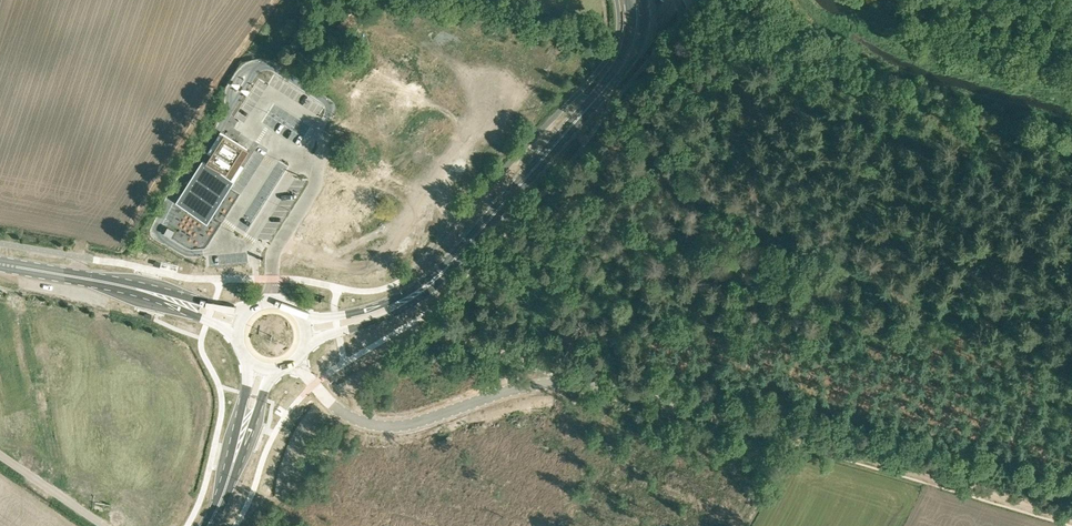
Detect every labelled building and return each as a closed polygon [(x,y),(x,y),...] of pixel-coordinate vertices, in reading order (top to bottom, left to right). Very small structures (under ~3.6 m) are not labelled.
[(385,81),(392,88),(398,80),(391,74),(385,81)] [(214,148),(211,152),(213,154),(202,172),(199,171),(185,193),(187,195),(183,202),(209,218),(251,151),(226,135),(216,149),(214,148)] [(351,160),(349,165),(356,169),(359,163),(351,160)] [(10,328),(12,307),(3,306),(1,327),(10,328)] [(292,458),(311,437),(306,432),(287,453),(292,458)]
